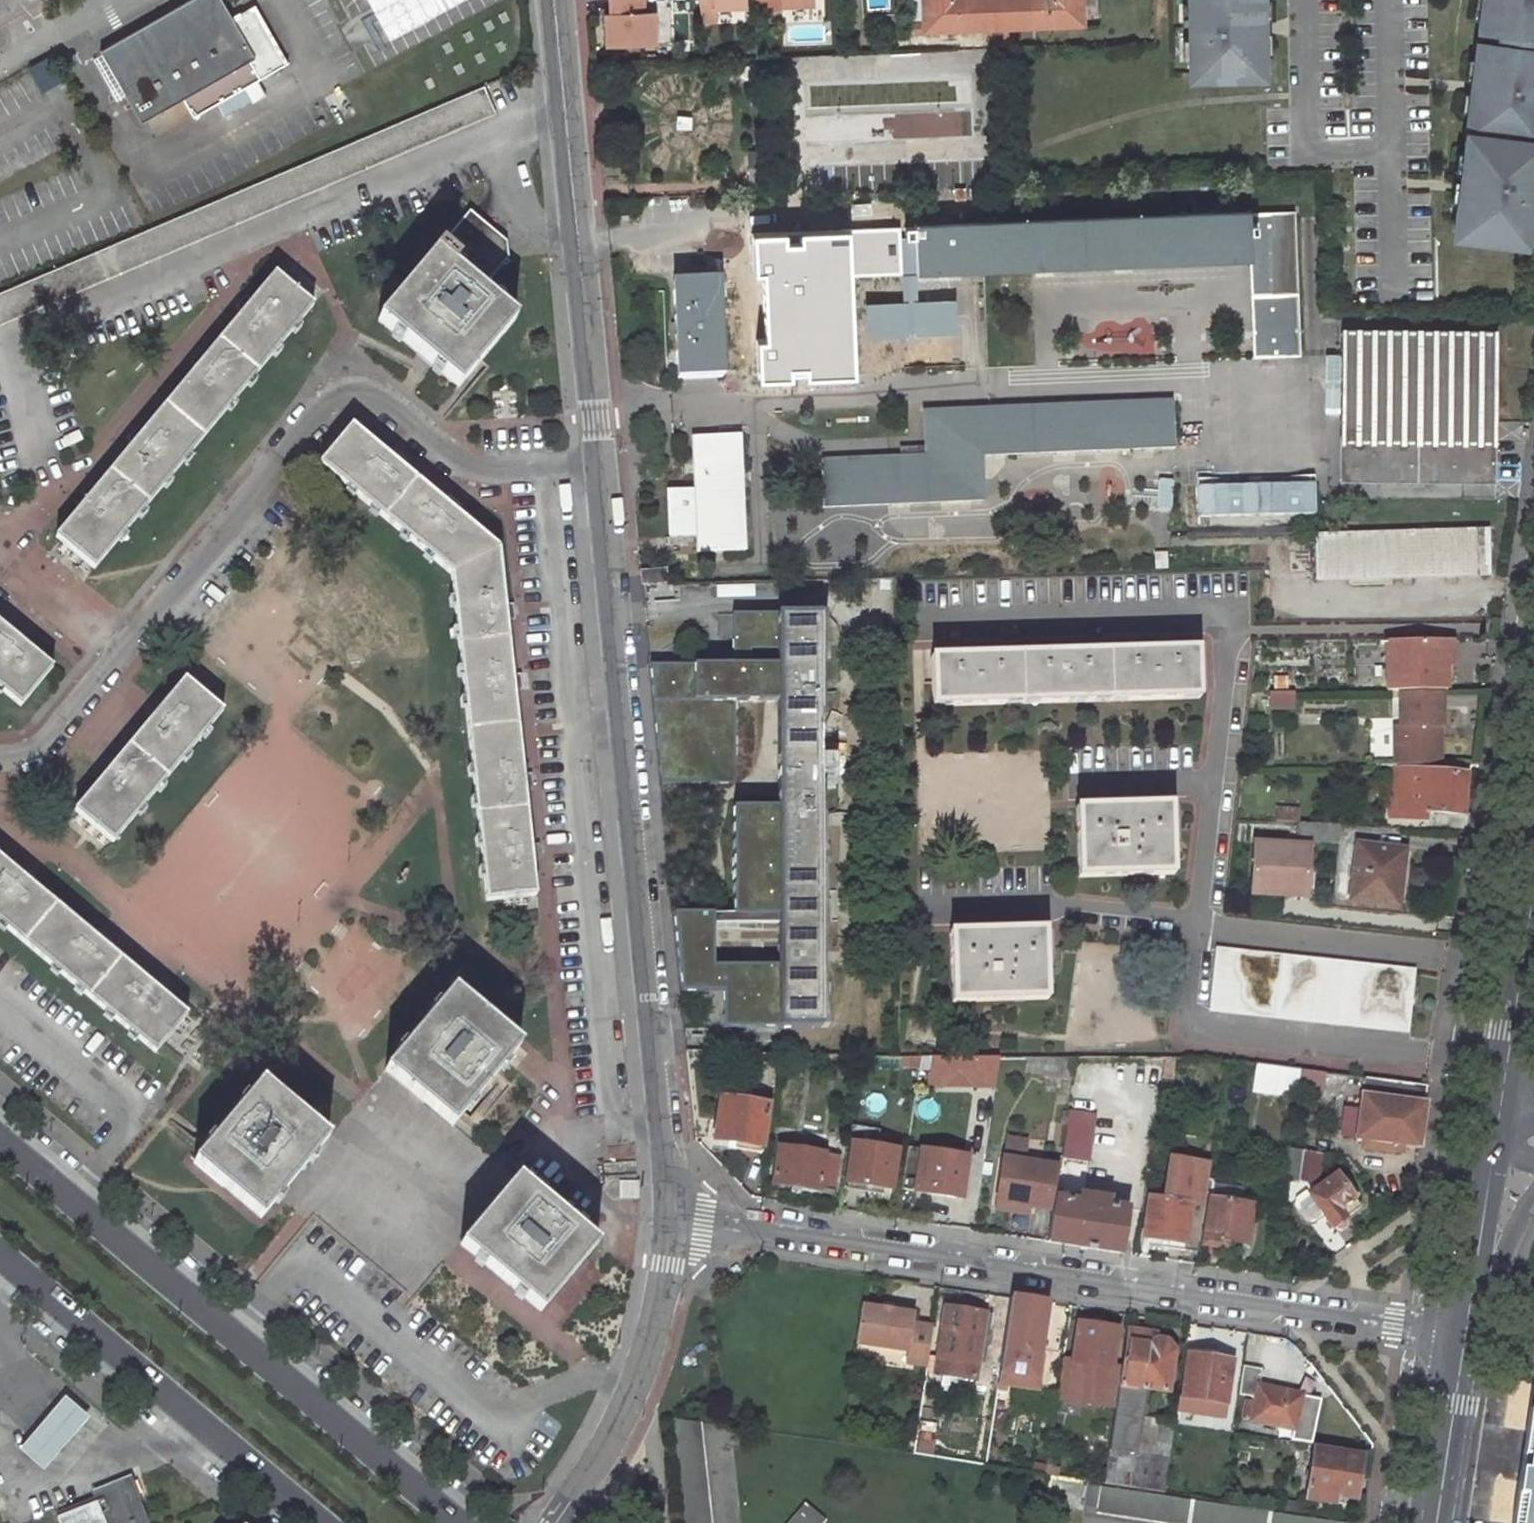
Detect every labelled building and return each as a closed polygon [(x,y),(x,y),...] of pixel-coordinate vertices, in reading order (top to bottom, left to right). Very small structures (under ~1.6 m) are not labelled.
[(286,65),(251,3),(249,0),(234,0),(204,17),(194,0),(185,0),(96,51),(125,101),(129,107),(149,95),(171,132),(286,65)] [(464,0),(364,0),(387,42),(464,0)] [(606,15),(601,15),(602,45),(650,43),(649,13),(634,13),(633,0),(606,0),(606,15)] [(695,3),(710,3),(710,13),(740,12),(740,0),(694,0),(695,3)] [(763,3),(778,2),(778,12),(809,11),(808,0),(763,0),(763,3)] [(920,21),(908,22),(906,38),(1003,31),(1001,0),(920,0),(920,21)] [(1086,0),(1001,0),(1003,31),(1087,27),(1086,0)] [(1190,82),(1272,80),(1270,0),(1190,0),(1190,82)] [(1472,32),(1491,34),(1491,41),(1470,38),(1458,128),(1442,239),(1526,249),(1533,180),(1533,46),(1532,46),(1533,40),(1533,0),(1475,0),(1472,32)] [(0,292),(0,325),(489,114),(476,86),(0,292)] [(917,223),(918,270),(1252,259),(1253,209),(917,223)] [(1299,328),(1295,212),(1253,209),(1252,259),(1253,329),(1299,328)] [(486,227),(469,212),(438,249),(434,246),(425,258),(418,266),(372,321),(415,357),(455,389),(480,359),(512,321),(478,292),(505,259),(505,243),(486,227)] [(918,270),(917,223),(792,228),(794,275),(918,270)] [(792,228),(764,229),(765,276),(794,275),(792,228)] [(92,565),(307,307),(269,276),(252,296),(247,292),(236,305),(241,309),(205,352),(200,348),(190,360),(195,365),(140,431),(134,426),(124,438),(130,443),(94,486),(88,481),(77,494),(83,499),(54,534),(92,565)] [(723,379),(718,278),(672,280),(677,381),(723,379)] [(1254,357),(1300,355),(1299,328),(1253,329),(1254,357)] [(1493,484),(1494,328),(1337,328),(1337,354),(1336,482),(1493,484)] [(1176,449),(1172,401),(924,410),(926,457),(821,460),(822,508),(986,501),(985,458),(1176,449)] [(502,607),(495,545),(453,511),(457,507),(445,497),(442,502),(398,466),(402,461),(390,451),(386,456),(347,424),(315,463),(448,574),(485,899),(535,895),(531,863),(537,862),(536,849),(529,849),(523,793),(529,793),(528,778),(521,779),(511,693),(518,692),(516,677),(510,677),(503,620),(510,620),(508,606),(502,607)] [(747,552),(741,435),(691,437),(694,489),(666,491),(668,539),(695,537),(696,554),(747,552)] [(1305,483),(1208,487),(1210,519),(1307,515),(1305,483)] [(1493,577),(1491,530),(1315,535),(1316,582),(1493,577)] [(669,585),(666,569),(640,572),(641,586),(669,585)] [(781,667),(781,615),(729,615),(730,666),(781,667)] [(823,756),(823,616),(781,615),(781,667),(781,704),(782,755),(823,756)] [(24,706),(56,667),(30,645),(34,640),(23,630),(18,635),(0,620),(0,686),(24,706)] [(1459,640),(1389,640),(1389,692),(1453,690),(1453,667),(1458,667),(1459,640)] [(1206,703),(1204,650),(933,659),(935,710),(1206,703)] [(781,704),(781,667),(730,666),(696,668),(696,705),(727,705),(781,704)] [(729,780),(727,705),(696,705),(696,668),(650,668),(661,780),(729,780)] [(149,719),(113,761),(107,756),(97,769),(103,774),(72,810),(110,842),(220,710),(183,678),(160,705),(154,701),(143,714),(149,719)] [(1448,693),(1401,693),(1400,726),(1393,726),(1395,765),(1446,766),(1445,729),(1448,729),(1448,693)] [(782,892),(822,892),(823,756),(782,755),(782,812),(782,892)] [(1468,818),(1473,774),(1394,768),(1388,820),(1430,825),(1431,815),(1468,818)] [(1180,871),(1178,798),(1080,802),(1082,874),(1180,871)] [(782,892),(782,812),(736,812),(736,915),(782,915),(782,892)] [(1315,842),(1255,838),(1252,895),(1313,899),(1315,842)] [(1405,907),(1412,846),(1358,838),(1349,902),(1405,907)] [(26,878),(30,872),(18,861),(13,867),(0,856),(0,922),(152,1049),(161,1038),(183,1010),(160,990),(164,985),(151,973),(146,979),(103,943),(108,937),(95,926),(90,932),(26,878)] [(783,1028),(823,1027),(822,892),(782,892),(782,915),(783,967),(783,1028)] [(783,1028),(783,967),(715,968),(713,916),(675,917),(682,992),(723,992),(725,1028),(783,1028)] [(1053,997),(1051,925),(951,928),(954,1000),(1053,997)] [(1411,1032),(1417,968),(1216,946),(1210,1011),(1411,1032)] [(515,1041),(449,983),(381,1064),(447,1120),(515,1041)] [(801,1067),(802,1052),(793,1052),(791,1067),(801,1067)] [(1000,1056),(930,1056),(927,1089),(996,1088),(1000,1056)] [(901,1067),(919,1068),(920,1057),(903,1058),(901,1067)] [(1303,1070),(1257,1064),(1253,1093),(1299,1098),(1303,1070)] [(1302,1087),(1344,1092),(1347,1075),(1304,1069),(1302,1087)] [(1365,1078),(1357,1140),(1425,1148),(1432,1100),(1425,1099),(1428,1086),(1365,1078)] [(322,1138),(254,1079),(207,1136),(196,1149),(187,1160),(255,1218),(322,1138)] [(766,1150),(772,1103),(719,1095),(712,1141),(766,1150)] [(1063,1158),(1090,1162),(1097,1113),(1070,1109),(1063,1158)] [(896,1191),(903,1148),(850,1139),(844,1186),(896,1191)] [(828,1154),(829,1150),(777,1143),(771,1185),(823,1193),(824,1189),(835,1190),(841,1155),(828,1154)] [(965,1201),(972,1155),(920,1146),(913,1193),(965,1201)] [(1284,1179),(1303,1181),(1322,1184),(1325,1154),(1288,1148),(1284,1179)] [(1062,1163),(1003,1154),(995,1210),(1031,1217),(1031,1209),(1055,1214),(1057,1194),(1062,1163)] [(1165,1196),(1149,1195),(1143,1239),(1190,1246),(1195,1207),(1205,1208),(1209,1180),(1212,1162),(1170,1155),(1165,1196)] [(1366,1208),(1340,1170),(1309,1194),(1334,1229),(1366,1208)] [(594,1244),(514,1176),(458,1243),(538,1311),(594,1244)] [(1199,1245),(1232,1251),(1233,1243),(1251,1247),(1258,1205),(1259,1194),(1249,1186),(1209,1180),(1205,1208),(1199,1245)] [(1127,1256),(1134,1207),(1120,1204),(1119,1210),(1113,1209),(1116,1197),(1082,1191),(1081,1198),(1076,1197),(1074,1203),(1068,1203),(1069,1196),(1057,1194),(1055,1214),(1050,1245),(1127,1256)] [(1012,1296),(1000,1388),(1041,1394),(1053,1302),(1012,1296)] [(919,1310),(863,1303),(856,1345),(908,1353),(906,1365),(929,1369),(934,1324),(916,1322),(919,1310)] [(944,1304),(933,1376),(979,1383),(989,1311),(944,1304)] [(1117,1365),(1122,1327),(1077,1319),(1071,1358),(1064,1357),(1057,1400),(1115,1409),(1120,1387),(1125,1365),(1117,1365)] [(1172,1395),(1180,1351),(1163,1331),(1130,1328),(1125,1365),(1120,1387),(1148,1391),(1172,1395)] [(1232,1408),(1238,1359),(1188,1352),(1181,1399),(1232,1408)] [(1299,1431),(1307,1393),(1261,1383),(1262,1369),(1244,1366),(1240,1395),(1246,1395),(1242,1420),(1299,1431)] [(1138,1455),(1148,1391),(1120,1387),(1115,1409),(1108,1451),(1138,1455)] [(86,1420),(63,1400),(18,1450),(41,1474),(86,1420)] [(702,1423),(672,1419),(685,1522),(713,1522),(702,1423)] [(1501,1420),(1492,1486),(1517,1482),(1527,1481),(1530,1463),(1533,1463),(1533,1425),(1501,1420)] [(1362,1502),(1369,1453),(1318,1445),(1307,1502),(1342,1507),(1343,1499),(1362,1502)] [(1138,1455),(1108,1451),(1103,1486),(1166,1495),(1168,1476),(1171,1459),(1138,1455)] [(131,1475),(91,1493),(94,1503),(58,1520),(59,1522),(149,1522),(132,1479),(131,1475)] [(1527,1481),(1517,1482),(1514,1498),(1533,1496),(1533,1480),(1527,1481)] [(1103,1486),(1086,1483),(1084,1508),(1099,1514),(1103,1486)] [(1164,1522),(1354,1522),(1288,1513),(1225,1504),(1166,1495),(1103,1486),(1099,1514),(1164,1522)] [(806,1502),(789,1522),(826,1522),(829,1519),(806,1502)] [(1472,1522),(1511,1522),(1512,1515),(1512,1511),(1475,1507),(1472,1522)]
